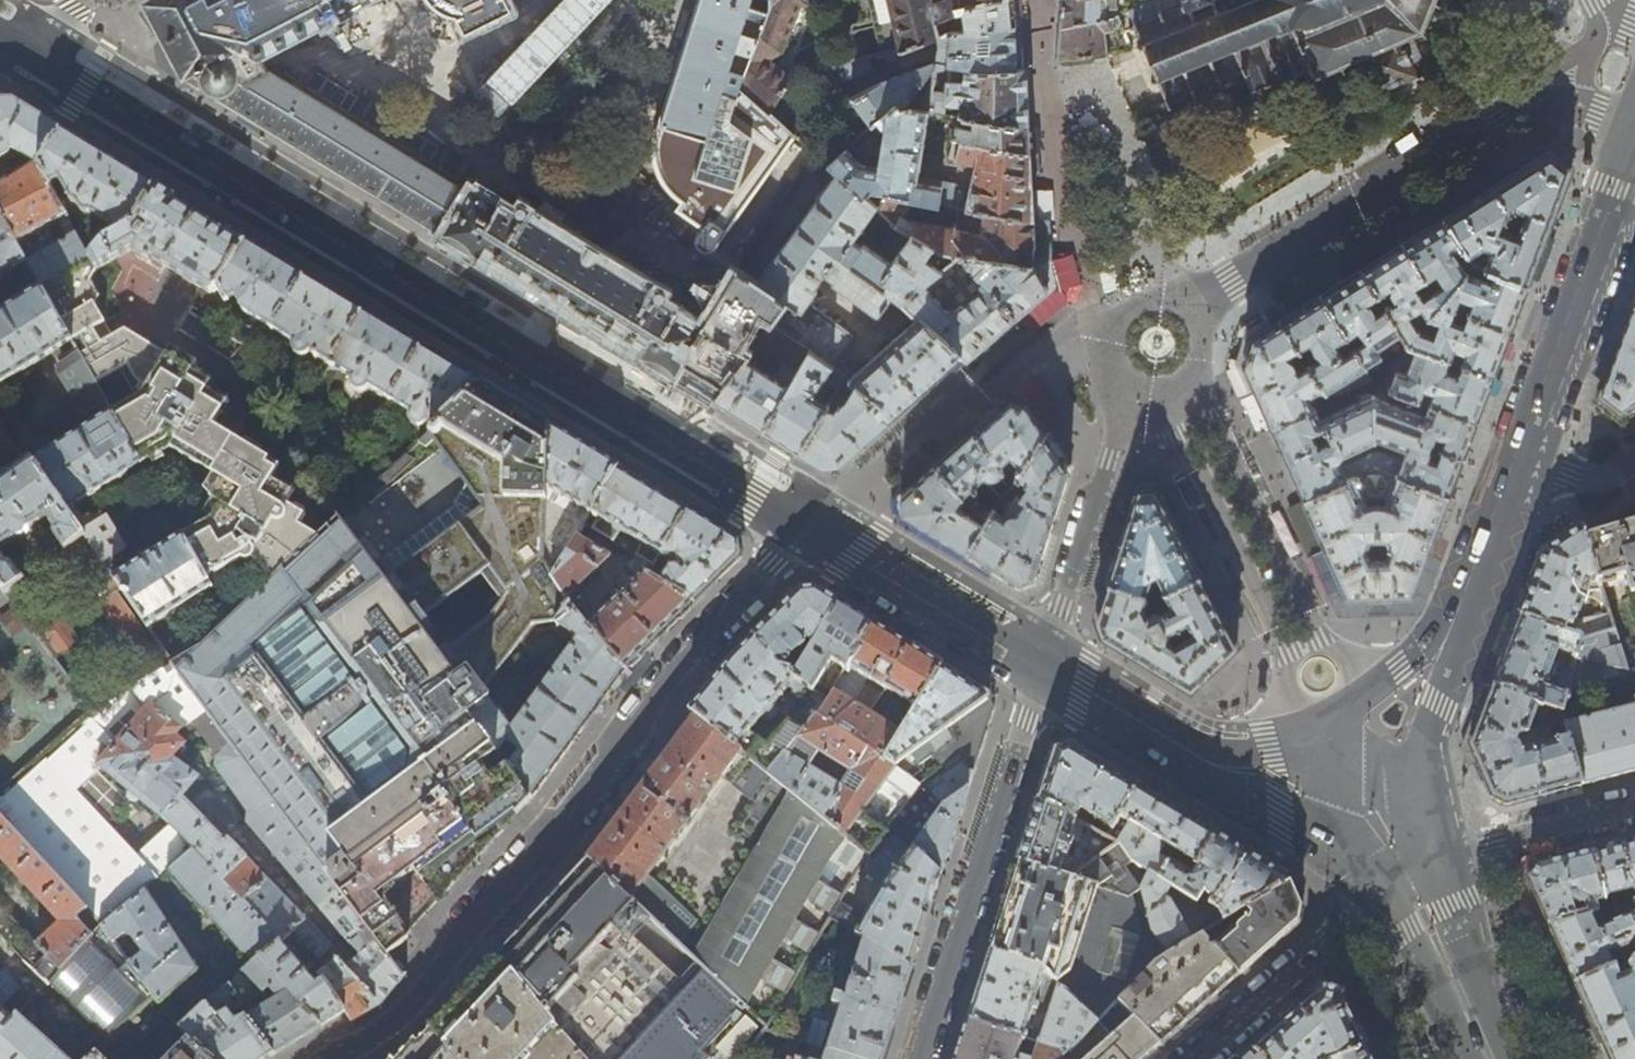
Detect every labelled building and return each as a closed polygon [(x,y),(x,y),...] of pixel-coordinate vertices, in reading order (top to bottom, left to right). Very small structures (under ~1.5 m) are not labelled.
[(738,269),(701,327),(661,302),(663,300),(664,300),(668,294),(667,292),(662,289),(660,289),(659,290),(530,211),(530,210),(529,208),(523,205),(520,205),(517,210),(518,211),(516,213),(471,187),(468,192),(267,67),(261,55),(372,0),(151,0),(146,3),(154,19),(163,35),(185,76),(197,83),(408,208),(444,229),(441,233),(584,320),(673,374),(715,400),(748,355),(738,349),(760,314),(772,322),(787,301),(759,283),(738,269)] [(434,6),(441,12),(448,16),(457,18),(466,36),(513,12),(507,0),(429,0),(434,6)] [(658,131),(660,132),(658,139),(657,146),(657,153),(658,161),(660,170),(664,179),(668,186),(674,193),(684,202),(678,211),(704,228),(699,237),(698,240),(699,243),(701,246),(709,253),(794,132),(770,111),(742,86),(773,8),(773,0),(701,0),(658,131)] [(770,111),(790,77),(768,59),(779,52),(793,17),(805,15),(804,0),(773,0),(773,8),(742,86),(770,111)] [(940,35),(936,20),(956,12),(955,7),(992,0),(947,0),(932,4),(931,0),(861,0),(869,57),(870,60),(888,53),(898,51),(938,36),(940,35)] [(1014,25),(1013,12),(1013,0),(992,0),(955,7),(956,12),(936,20),(940,35),(942,35),(1014,25)] [(1060,25),(1102,19),(1118,16),(1124,31),(1131,29),(1130,27),(1136,25),(1130,11),(1135,10),(1133,0),(1062,0),(1062,5),(1060,25)] [(1130,11),(1136,25),(1130,27),(1131,29),(1132,31),(1137,29),(1143,44),(1139,45),(1140,48),(1145,47),(1157,77),(1152,79),(1153,82),(1158,80),(1166,101),(1161,103),(1163,106),(1168,104),(1170,109),(1173,108),(1171,103),(1193,93),(1195,99),(1198,97),(1196,92),(1218,82),(1220,87),(1223,85),(1222,81),(1243,71),(1252,91),(1309,69),(1313,78),(1360,58),(1375,94),(1416,77),(1410,64),(1400,41),(1412,36),(1421,33),(1430,10),(1451,0),(1157,0),(1135,10),(1130,11)] [(1059,34),(1057,60),(1104,53),(1131,49),(1124,31),(1118,16),(1102,19),(1060,25),(1059,34)] [(934,63),(851,97),(873,126),(896,104),(903,109),(915,94),(919,87),(935,64),(949,66),(964,68),(980,70),(1017,69),(1016,49),(1014,25),(942,35),(940,35),(938,36),(939,49),(934,63)] [(1412,36),(1400,41),(1410,64),(1422,59),(1412,36)] [(898,51),(888,53),(891,62),(900,61),(898,51)] [(869,73),(870,60),(869,57),(790,77),(828,88),(869,73)] [(960,116),(1028,127),(1027,96),(1026,69),(1017,69),(980,70),(964,68),(963,80),(948,79),(949,66),(935,64),(919,87),(925,91),(920,99),(923,110),(946,114),(947,104),(961,105),(960,116)] [(831,165),(837,171),(878,209),(887,195),(920,201),(925,201),(934,203),(959,208),(961,208),(964,191),(960,192),(958,192),(959,185),(917,177),(924,132),(952,139),(948,158),(976,165),(972,183),(970,183),(965,209),(1033,220),(1031,179),(1029,150),(1028,127),(960,116),(946,114),(923,110),(920,99),(920,98),(915,94),(903,109),(896,104),(873,126),(831,165)] [(2,158),(4,157),(7,156),(9,154),(10,152),(11,150),(11,149),(37,164),(0,187),(0,216),(16,244),(58,220),(69,239),(27,264),(40,286),(90,258),(50,186),(39,167),(62,130),(37,115),(13,100),(0,100),(0,160),(2,158)] [(118,164),(62,130),(39,167),(50,186),(58,181),(70,200),(79,204),(79,206),(79,208),(80,211),(81,213),(83,214),(85,215),(87,215),(90,215),(91,215),(94,213),(113,224),(118,234),(129,228),(154,186),(118,164)] [(1491,186),(1444,215),(1459,240),(1474,264),(1527,284),(1547,232),(1572,167),(1550,149),(1491,186)] [(759,283),(787,301),(772,322),(770,324),(810,351),(840,372),(857,348),(850,342),(854,337),(808,302),(818,289),(816,286),(825,275),(834,281),(832,283),(877,316),(892,296),(900,300),(902,300),(958,257),(934,248),(913,235),(892,263),(864,243),(862,246),(854,239),(878,209),(837,171),(759,283)] [(218,287),(245,242),(205,217),(154,186),(129,228),(118,234),(106,240),(90,258),(40,286),(41,288),(72,341),(77,350),(142,464),(170,449),(195,464),(217,427),(212,425),(226,400),(206,388),(211,380),(193,369),(197,361),(170,345),(166,352),(123,328),(111,334),(97,308),(99,298),(89,283),(96,273),(133,252),(136,254),(136,258),(144,263),(145,262),(148,261),(150,261),(151,259),(152,258),(209,292),(218,287)] [(919,208),(920,201),(887,195),(878,209),(895,224),(913,235),(934,248),(958,257),(960,256),(1035,264),(1034,243),(1033,220),(965,209),(961,208),(959,208),(955,229),(912,221),(904,216),(909,206),(919,208)] [(934,203),(925,201),(924,209),(933,210),(934,203)] [(1441,302),(1474,264),(1459,240),(1444,215),(1424,228),(1402,242),(1441,302)] [(16,244),(0,216),(0,274),(1,276),(26,261),(16,244)] [(273,329),(304,277),(276,260),(245,242),(218,287),(226,301),(235,296),(244,312),(273,329)] [(1428,318),(1440,303),(1441,302),(1402,242),(1381,255),(1361,267),(1379,295),(1386,306),(1401,332),(1408,342),(1419,328),(1410,315),(1422,308),(1428,318)] [(902,300),(920,316),(962,355),(967,360),(1003,329),(1009,324),(1047,291),(1048,287),(1042,277),(1035,264),(960,256),(958,257),(902,300)] [(1527,284),(1474,264),(1441,302),(1440,303),(1510,329),(1519,306),(1527,284)] [(1401,332),(1386,306),(1376,313),(1371,306),(1374,304),(1372,299),(1379,295),(1361,267),(1343,279),(1320,293),(1366,365),(1381,355),(1377,347),(1401,332)] [(332,365),(362,313),(333,295),(304,277),(273,329),(295,343),(294,345),(294,347),(294,350),(296,353),(298,355),(301,357),(305,357),(308,356),(310,354),(311,352),(332,365)] [(41,288),(3,312),(0,315),(0,387),(20,374),(37,363),(72,341),(41,288)] [(1366,366),(1366,365),(1320,293),(1301,306),(1280,318),(1299,348),(1309,341),(1316,353),(1312,356),(1315,361),(1309,364),(1322,386),(1326,393),(1366,366)] [(1501,352),(1510,329),(1440,303),(1428,318),(1439,321),(1434,334),(1419,328),(1408,342),(1407,342),(1415,345),(1417,346),(1450,358),(1453,347),(1462,350),(1460,354),(1464,355),(1462,362),(1493,374),(1501,352)] [(389,399),(421,349),(392,331),(362,313),(332,365),(354,378),(353,379),(352,381),(352,383),(353,386),(354,388),(357,390),(359,391),(362,392),(364,391),(366,390),(368,389),(369,388),(389,399)] [(1619,421),(1634,411),(1634,317),(1632,315),(1615,359),(1597,405),(1619,421)] [(875,409),(886,422),(923,389),(962,355),(920,316),(850,379),(856,383),(883,403),(875,409)] [(1258,332),(1271,324),(1267,317),(1244,332),(1235,365),(1247,392),(1255,389),(1243,364),(1251,337),(1258,332)] [(1299,348),(1280,318),(1271,324),(1258,332),(1251,337),(1243,364),(1255,389),(1268,420),(1271,427),(1315,406),(1309,395),(1322,386),(1309,364),(1303,368),(1298,360),(1293,363),(1288,355),(1299,348)] [(736,412),(763,429),(810,351),(770,324),(748,355),(715,400),(736,412)] [(1415,345),(1407,342),(1405,351),(1412,354),(1415,345)] [(1484,395),(1493,374),(1462,362),(1459,370),(1454,369),(1453,373),(1445,370),(1450,358),(1417,346),(1407,373),(1397,369),(1390,387),(1430,401),(1475,420),(1484,395)] [(434,428),(479,384),(449,365),(421,349),(389,399),(388,400),(412,414),(411,415),(410,417),(410,420),(411,424),(414,426),(415,427),(418,428),(421,428),(425,427),(426,426),(428,424),(434,428)] [(142,464),(77,350),(64,358),(67,362),(60,366),(60,375),(61,377),(60,378),(78,408),(81,406),(81,409),(84,407),(86,409),(94,411),(99,408),(105,417),(73,437),(35,462),(69,511),(119,583),(151,629),(213,588),(184,536),(123,577),(118,569),(119,555),(128,549),(110,519),(107,521),(103,514),(95,520),(88,516),(84,518),(77,507),(114,482),(142,464)] [(810,351),(763,429),(781,440),(799,451),(825,408),(827,405),(808,393),(816,390),(829,370),(835,374),(828,385),(836,390),(844,375),(840,372),(810,351)] [(825,408),(799,451),(816,461),(823,465),(839,464),(859,446),(866,440),(886,422),(875,409),(883,403),(856,383),(846,400),(834,411),(825,408)] [(548,486),(548,426),(541,422),(504,399),(479,384),(434,428),(428,434),(482,510),(480,511),(544,563),(546,488),(548,486)] [(1470,434),(1475,420),(1430,401),(1425,414),(1373,394),(1373,395),(1373,415),(1417,432),(1417,433),(1417,436),(1418,438),(1420,440),(1421,442),(1424,443),(1428,445),(1462,456),(1470,434)] [(1315,406),(1271,427),(1287,463),(1303,498),(1375,466),(1375,453),(1374,452),(1342,467),(1338,459),(1340,458),(1340,457),(1341,456),(1341,454),(1374,439),(1374,437),(1373,415),(1373,395),(1320,418),(1315,406)] [(986,523),(996,508),(999,503),(1003,497),(985,477),(986,476),(989,477),(992,477),(994,477),(999,482),(1003,479),(1010,486),(1015,479),(1047,430),(1034,411),(1027,400),(1011,398),(973,432),(968,436),(935,466),(968,503),(973,508),(986,523)] [(1452,480),(1462,456),(1428,445),(1424,443),(1421,442),(1420,440),(1418,438),(1417,436),(1417,433),(1417,432),(1373,415),(1374,437),(1407,449),(1402,463),(1375,453),(1375,466),(1447,493),(1452,480)] [(591,514),(618,468),(583,447),(548,426),(548,486),(546,488),(544,563),(554,579),(579,537),(591,514)] [(986,523),(966,552),(996,571),(1019,585),(1035,579),(1053,524),(1070,467),(1059,450),(1047,430),(1015,479),(1027,487),(1021,495),(1024,497),(1017,506),(1011,503),(1007,509),(1013,513),(1011,513),(1009,513),(1008,514),(1007,516),(996,508),(986,523)] [(230,617),(317,537),(303,529),(309,520),(306,509),(295,503),(293,506),(285,501),(292,490),(271,478),(279,464),(232,436),(209,473),(219,479),(208,498),(221,506),(213,519),(183,535),(184,536),(213,588),(230,617)] [(35,462),(32,458),(0,479),(0,585),(14,604),(28,593),(22,583),(27,580),(14,561),(8,560),(0,549),(47,517),(56,529),(55,534),(98,597),(97,598),(128,642),(146,630),(115,586),(119,583),(69,511),(35,462)] [(948,541),(966,552),(986,523),(973,508),(968,515),(957,508),(960,504),(965,508),(968,503),(935,466),(918,482),(901,497),(902,513),(935,533),(948,541)] [(1347,597),(1409,592),(1426,549),(1447,493),(1375,466),(1303,498),(1324,546),(1347,597)] [(656,562),(688,511),(650,488),(618,468),(591,514),(598,519),(592,530),(614,543),(620,532),(642,546),(636,556),(636,557),(653,567),(656,562)] [(1108,582),(1152,597),(1154,589),(1146,586),(1150,573),(1156,571),(1166,592),(1199,573),(1181,538),(1178,533),(1154,488),(1138,489),(1121,541),(1108,582)] [(474,861),(510,821),(530,800),(574,739),(580,731),(596,709),(614,685),(624,670),(576,616),(568,603),(567,602),(553,622),(574,639),(545,679),(593,713),(592,714),(545,680),(537,691),(584,725),(583,726),(536,692),(511,727),(483,689),(531,626),(552,622),(567,601),(554,579),(544,563),(480,511),(385,581),(339,517),(317,537),(230,617),(200,646),(168,665),(386,957),(404,937),(433,906),(474,861)] [(688,511),(656,562),(676,559),(676,564),(668,565),(657,584),(693,603),(716,580),(718,578),(739,558),(737,541),(711,525),(688,511)] [(1587,538),(1599,581),(1625,573),(1631,591),(1634,590),(1634,523),(1587,538)] [(1542,550),(1540,555),(1540,557),(1518,616),(1579,639),(1613,629),(1599,581),(1587,538),(1581,526),(1542,550)] [(579,537),(554,579),(567,601),(610,558),(579,537)] [(658,637),(693,603),(657,584),(647,578),(653,567),(636,557),(625,567),(636,579),(631,585),(622,577),(614,586),(621,594),(597,617),(586,606),(581,610),(578,606),(578,605),(572,599),(568,603),(576,616),(624,670),(658,637)] [(1152,597),(1108,582),(1100,606),(1096,619),(1102,634),(1128,650),(1140,658),(1146,661),(1191,689),(1237,645),(1228,628),(1217,607),(1199,573),(1166,592),(1164,593),(1171,606),(1161,611),(1159,610),(1156,609),(1154,610),(1155,598),(1152,597)] [(808,654),(840,603),(822,592),(818,590),(816,589),(799,590),(784,606),(753,636),(785,667),(794,653),(801,655),(803,651),(808,654)] [(845,668),(872,622),(854,612),(840,603),(808,654),(795,677),(794,678),(795,679),(813,691),(833,660),(845,668)] [(57,655),(77,640),(60,616),(41,631),(57,655)] [(1502,658),(1491,685),(1538,703),(1561,712),(1562,713),(1566,693),(1543,684),(1548,672),(1553,673),(1556,666),(1551,664),(1556,650),(1575,657),(1579,639),(1518,616),(1505,650),(1502,658)] [(911,715),(942,665),(906,644),(872,622),(845,668),(817,716),(885,758),(901,733),(868,713),(884,687),(898,695),(893,704),(911,715)] [(1579,639),(1575,657),(1567,689),(1627,673),(1614,629),(1613,629),(1579,639)] [(773,703),(795,679),(794,678),(795,677),(785,667),(753,636),(730,658),(723,667),(689,710),(696,715),(735,747),(750,759),(814,811),(869,854),(887,828),(886,826),(921,782),(894,763),(885,758),(817,716),(803,730),(788,720),(767,744),(750,730),(763,715),(770,721),(780,710),(773,703)] [(1491,685),(1502,658),(1493,654),(1474,704),(1483,707),(1491,685)] [(346,965),(380,1004),(392,990),(403,977),(386,957),(168,665),(120,690),(0,797),(0,816),(88,910),(103,926),(146,890),(170,869),(195,849),(281,942),(282,940),(292,931),(304,919),(228,838),(219,837),(179,795),(196,777),(174,760),(179,752),(185,756),(188,750),(199,757),(203,750),(185,726),(194,719),(220,754),(216,756),(214,764),(248,812),(246,813),(245,821),(359,955),(346,965)] [(942,665),(911,715),(901,733),(885,758),(894,763),(921,782),(960,753),(969,767),(973,772),(984,738),(994,709),(988,693),(960,676),(942,665)] [(1582,785),(1565,724),(1562,713),(1561,712),(1538,703),(1491,685),(1483,707),(1477,724),(1468,748),(1475,764),(1480,773),(1491,798),(1506,805),(1582,785)] [(1565,724),(1582,785),(1592,782),(1631,772),(1634,771),(1634,696),(1632,697),(1634,706),(1565,724)] [(858,871),(869,854),(814,811),(750,759),(735,747),(696,715),(681,735),(659,764),(636,794),(614,824),(598,845),(588,858),(629,897),(636,903),(705,967),(746,1005),(761,1019),(767,1024),(830,917),(840,902),(858,871)] [(1113,828),(1139,785),(1112,768),(1070,743),(1055,748),(1046,775),(1038,800),(1080,822),(1087,811),(1104,821),(1098,832),(1107,837),(1113,828)] [(911,847),(940,875),(955,828),(960,814),(973,772),(969,767),(960,753),(921,782),(886,826),(887,828),(913,846),(911,847)] [(1198,863),(1218,833),(1181,810),(1139,785),(1113,828),(1125,833),(1121,841),(1118,843),(1131,861),(1133,863),(1140,858),(1150,871),(1166,845),(1178,852),(1198,863)] [(1028,832),(1018,861),(1070,878),(1118,843),(1107,837),(1098,832),(1092,829),(1086,826),(1080,822),(1038,800),(1028,832)] [(63,924),(37,947),(60,971),(92,937),(77,921),(88,910),(0,816),(0,857),(63,924)] [(1090,819),(1086,826),(1092,829),(1097,824),(1090,819)] [(866,938),(911,967),(928,914),(940,875),(911,847),(913,846),(887,828),(869,854),(858,871),(882,886),(875,899),(870,896),(866,903),(870,906),(864,917),(840,902),(830,917),(866,938)] [(1245,909),(1291,882),(1288,875),(1225,837),(1218,833),(1198,863),(1199,864),(1193,874),(1172,862),(1178,852),(1166,845),(1150,871),(1153,876),(1142,890),(1142,891),(1152,933),(1170,953),(1195,939),(1171,901),(1167,898),(1173,887),(1198,903),(1201,899),(1219,909),(1225,920),(1230,918),(1245,909)] [(1628,841),(1591,850),(1608,909),(1634,902),(1634,892),(1630,893),(1629,890),(1634,889),(1634,839),(1628,841)] [(1004,906),(990,950),(1038,965),(1100,1022),(1119,1002),(1156,961),(1161,958),(1142,936),(1132,897),(1142,891),(1142,890),(1125,866),(1131,861),(1118,843),(1070,878),(1018,861),(1004,906)] [(170,869),(255,963),(261,958),(280,942),(281,942),(195,849),(170,869)] [(1549,925),(1608,909),(1591,850),(1571,856),(1568,857),(1535,865),(1528,880),(1530,883),(1548,924),(1549,925)] [(538,1004),(620,920),(636,903),(629,897),(588,858),(576,871),(545,905),(513,939),(496,957),(538,1004)] [(1119,1002),(1134,1017),(1162,1043),(1180,1027),(1225,984),(1298,922),(1301,906),(1296,893),(1291,882),(1245,909),(1251,915),(1216,945),(1214,944),(1217,937),(1227,928),(1235,924),(1230,918),(1225,920),(1195,939),(1170,953),(1161,958),(1156,961),(1119,1002)] [(146,890),(103,926),(114,941),(124,933),(131,935),(144,952),(131,963),(156,997),(160,1002),(180,984),(185,989),(192,982),(188,978),(198,969),(146,890)] [(1549,925),(1561,953),(1575,984),(1634,959),(1634,902),(1608,909),(1549,925)] [(96,1052),(156,997),(131,963),(114,941),(103,926),(92,937),(60,971),(37,947),(0,908),(0,961),(7,969),(21,988),(31,1001),(13,1019),(0,1033),(0,1058),(89,1058),(96,1052)] [(280,942),(261,958),(320,1025),(329,1020),(344,1010),(351,1021),(366,1013),(380,1004),(346,965),(304,918),(304,919),(292,931),(324,968),(317,972),(323,980),(314,986),(305,974),(309,971),(282,940),(281,942),(280,942)] [(620,920),(538,1004),(547,1014),(555,1024),(587,1058),(618,1058),(689,985),(620,920)] [(866,938),(829,1050),(858,1058),(881,1058),(890,1031),(901,997),(911,967),(866,938)] [(1073,1052),(1100,1022),(1038,965),(990,950),(979,984),(968,1019),(1025,1036),(1040,1041),(1073,1052)] [(462,994),(496,957),(490,952),(456,988),(462,994)] [(496,957),(462,994),(432,1028),(454,1058),(522,1058),(523,1058),(524,1058),(587,1058),(555,1024),(547,1014),(538,1004),(496,957)] [(241,1007),(246,1017),(254,1029),(274,1054),(292,1042),(320,1025),(261,958),(255,963),(229,985),(241,1007)] [(1575,984),(1595,1028),(1609,1058),(1634,1058),(1634,959),(1575,984)] [(689,985),(618,1058),(707,1058),(709,1056),(703,1050),(746,1005),(705,967),(689,985)] [(13,1019),(2,1008),(21,988),(7,969),(0,976),(0,1033),(13,1019)] [(179,1025),(214,1058),(265,1058),(274,1054),(254,1029),(246,1017),(235,1024),(228,1014),(241,1007),(229,985),(227,985),(204,1004),(200,1000),(196,1004),(199,1008),(179,1025)] [(1253,1050),(1261,1058),(1341,1058),(1365,1049),(1360,1037),(1350,1014),(1339,991),(1335,990),(1323,987),(1301,1007),(1289,1018),(1253,1050)] [(103,1058),(214,1058),(179,1025),(160,1002),(156,997),(96,1052),(103,1058)] [(1162,1045),(1161,1044),(1162,1043),(1134,1017),(1113,1039),(1100,1022),(1073,1052),(1066,1058),(1146,1058),(1162,1045)] [(955,1058),(1017,1058),(1025,1036),(968,1019),(958,1051),(955,1058)] [(432,1028),(407,1048),(395,1058),(454,1058),(432,1028)] [(1538,1058),(1555,1058),(1546,1039),(1539,1043),(1534,1049),(1538,1058)] [(1073,1052),(1040,1041),(1034,1058),(1066,1058),(1073,1052)] [(829,1050),(825,1049),(822,1058),(858,1058),(829,1050)] [(1341,1058),(1370,1058),(1369,1058),(1365,1049),(1341,1058)] [(1253,1050),(1243,1058),(1261,1058),(1253,1050)]
